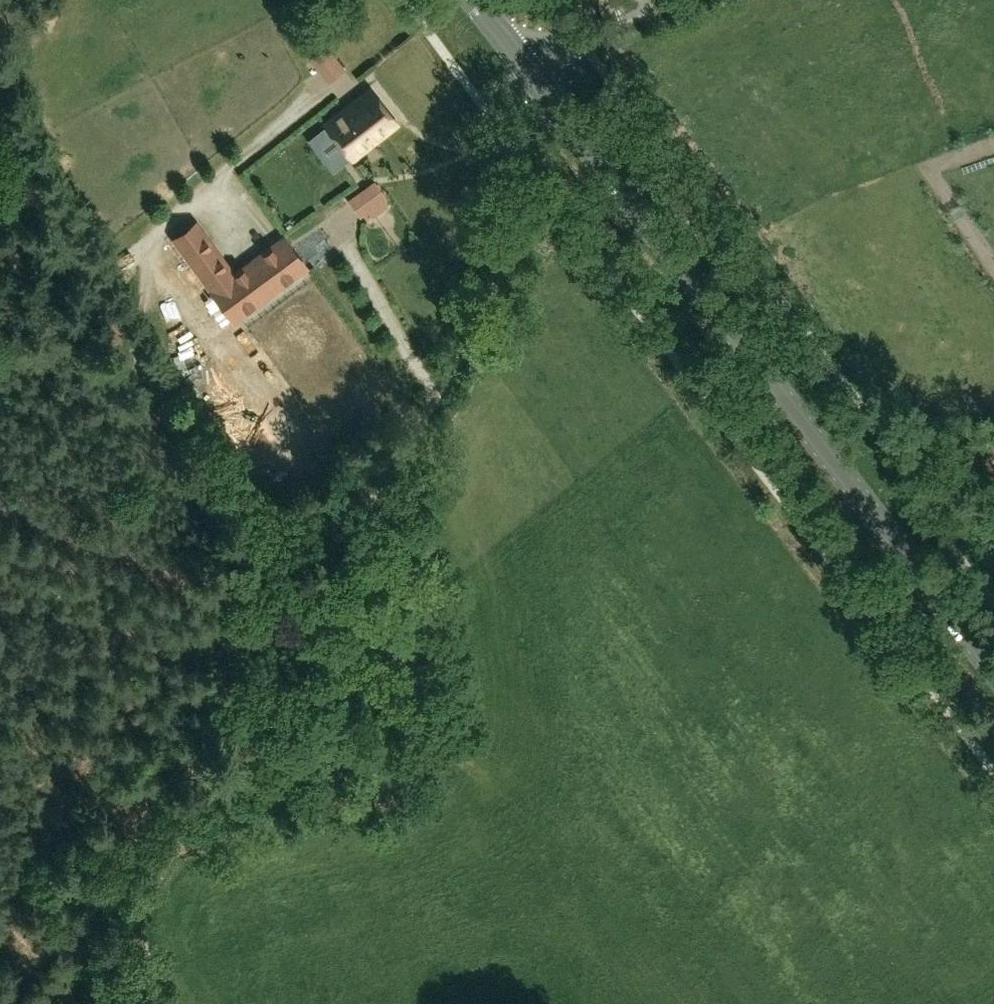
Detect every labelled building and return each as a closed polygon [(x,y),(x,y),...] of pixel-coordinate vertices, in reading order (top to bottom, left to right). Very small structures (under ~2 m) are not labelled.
[(312,59),(320,69),(334,57),(327,48),(312,59)] [(398,125),(369,88),(324,123),(353,161),(398,125)] [(368,206),(399,186),(390,172),(359,192),(368,206)] [(234,271),(196,220),(170,240),(208,290),(233,324),(309,268),(283,234),(234,271)]
